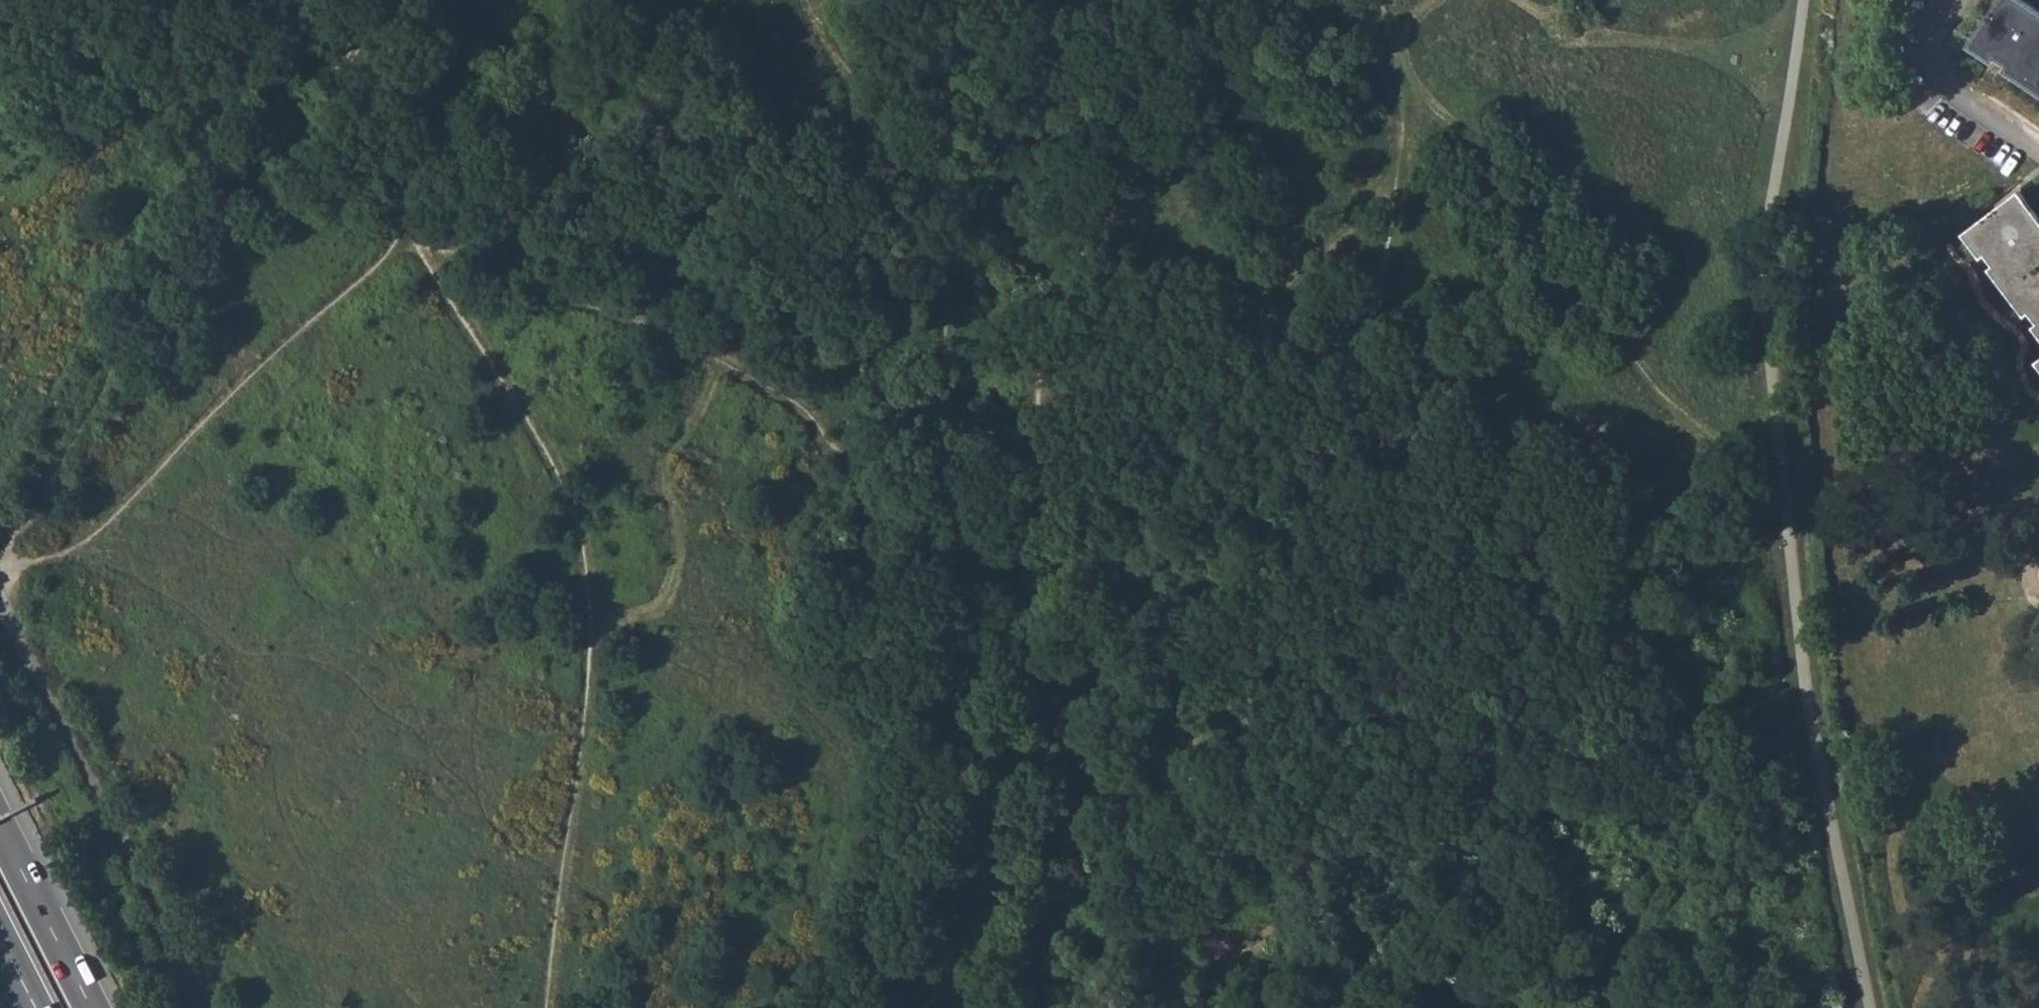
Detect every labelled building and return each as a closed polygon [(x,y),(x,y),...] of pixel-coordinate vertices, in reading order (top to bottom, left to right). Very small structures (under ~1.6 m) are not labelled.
[(1970,47),(1993,62),(1995,59),(2006,66),(2004,70),(2038,94),(2038,12),(2022,0),(2001,0),(1970,47)] [(1965,240),(1981,263),(1986,260),(1994,269),(1989,273),(2026,321),(2031,317),(2038,327),(2033,331),(2038,339),(2038,222),(2020,197),(1965,240)]
